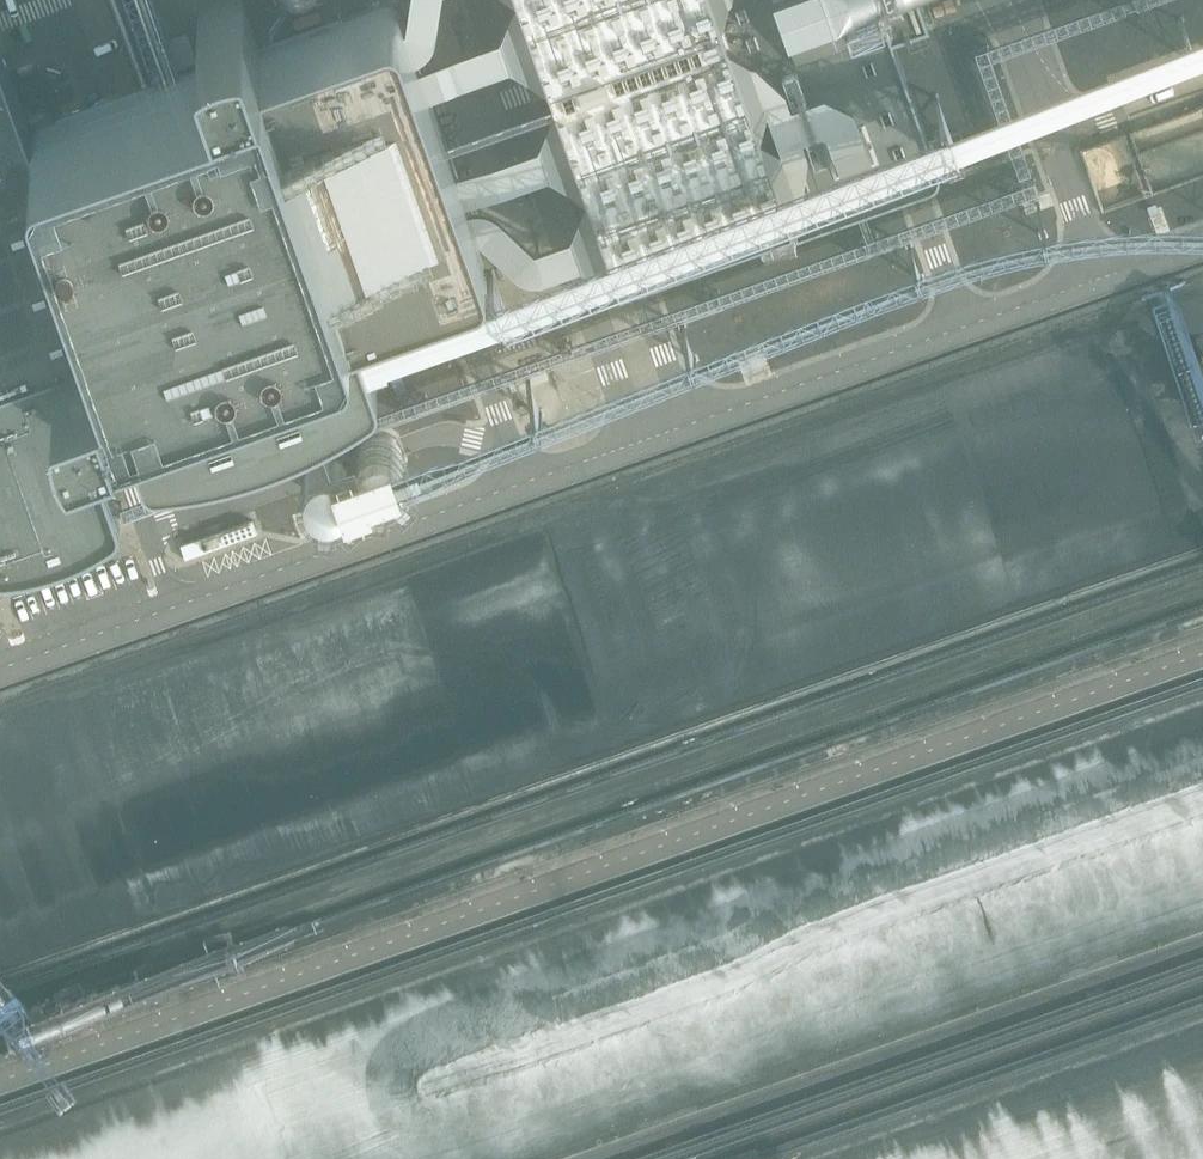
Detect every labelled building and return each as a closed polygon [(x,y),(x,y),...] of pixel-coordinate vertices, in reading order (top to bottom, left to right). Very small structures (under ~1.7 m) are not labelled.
[(338,194),(354,188),(335,133),(320,139),(295,72),(306,68),(281,0),(149,0),(171,66),(160,70),(155,72),(155,73),(147,76),(28,119),(4,50),(3,48),(3,47),(1,44),(0,43),(0,580),(15,578),(29,576),(43,573),(56,569),(70,564),(83,558),(95,551),(107,543),(119,535),(120,533),(121,531),(121,529),(122,527),(122,526),(122,524),(122,522),(122,520),(121,518),(92,436),(126,424),(142,469),(155,468),(168,467),(181,465),(194,463),(207,461),(220,458),(233,455),(246,452),(258,448),(257,443),(271,438),(286,432),(300,426),(313,420),(327,413),(340,405),(353,398),(366,389),(379,381),(362,332),(354,311),(377,303),(338,194)] [(228,543),(220,518),(177,530),(185,555),(228,543)]
